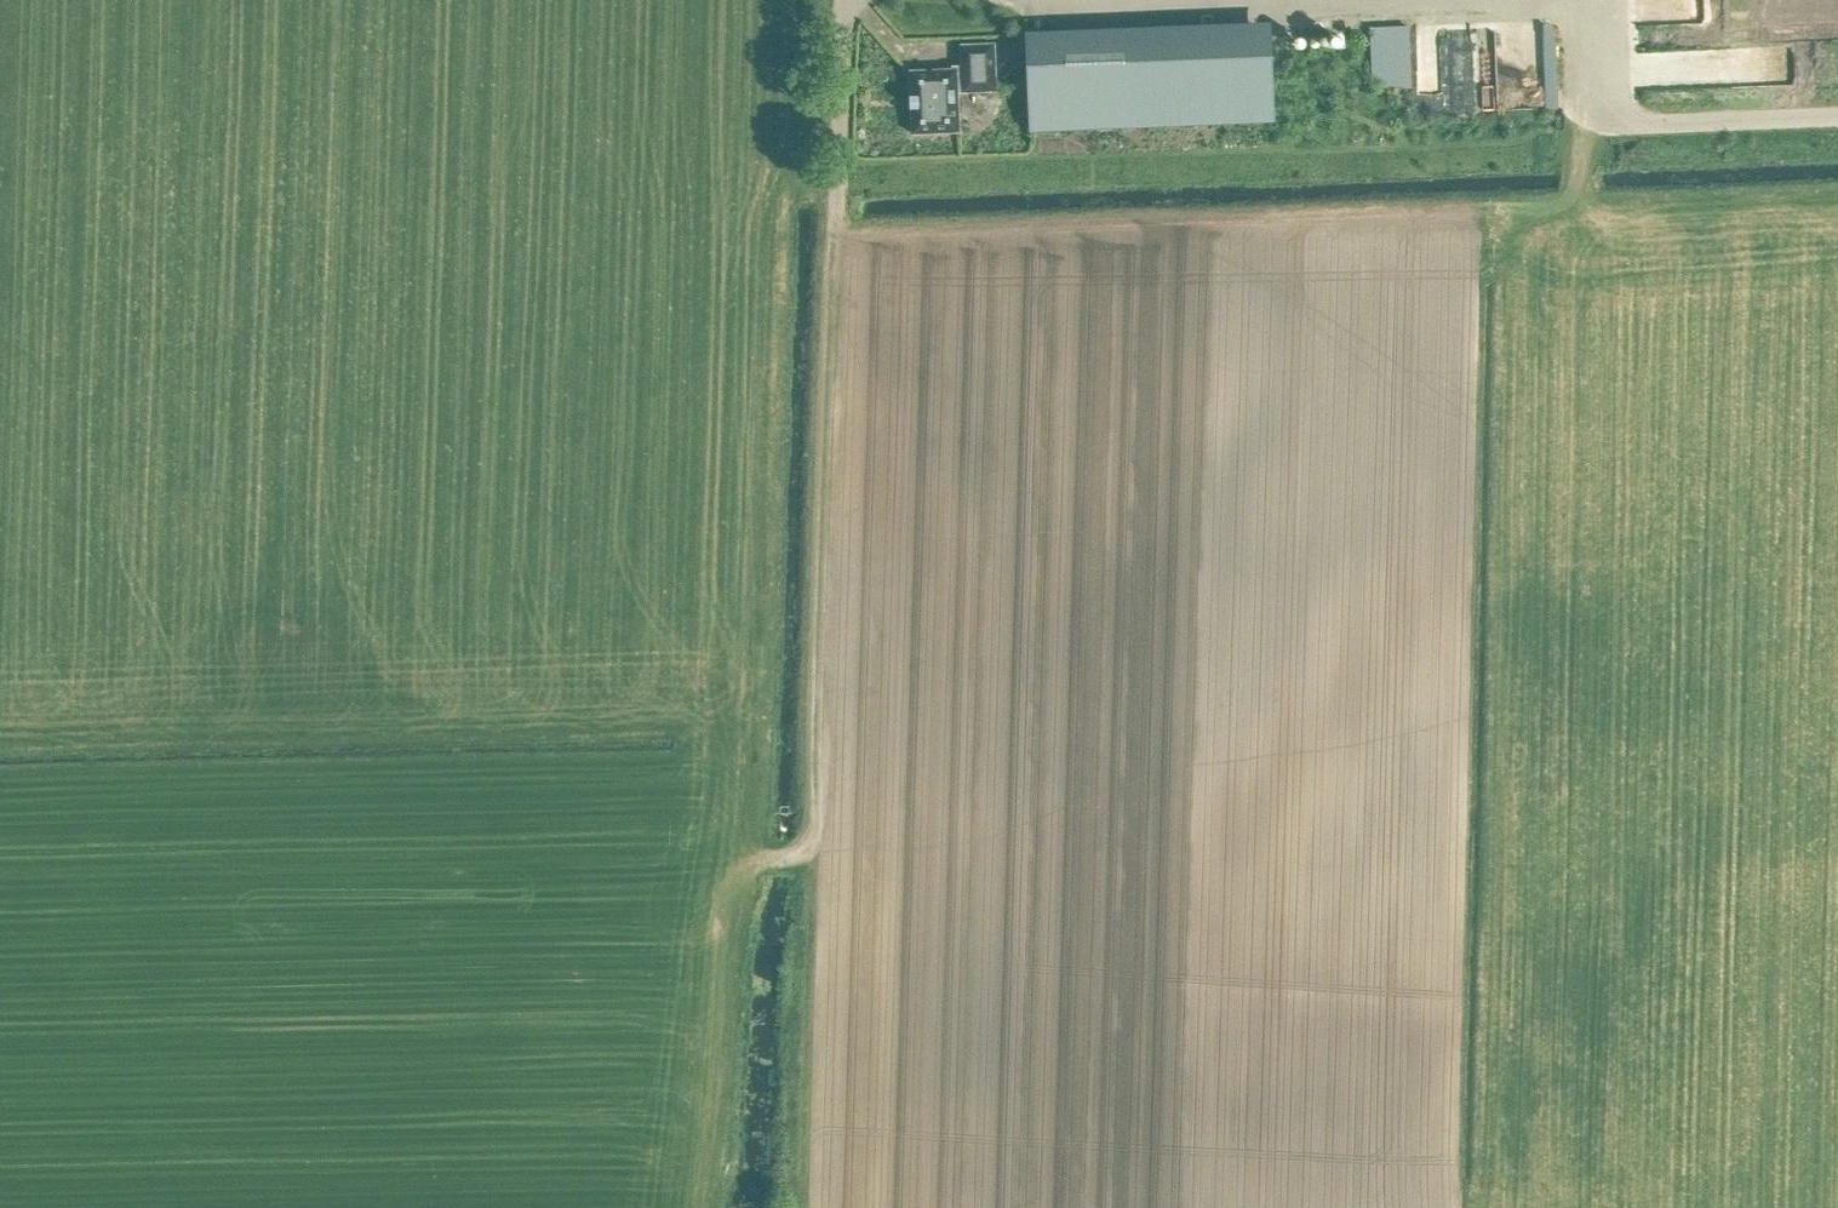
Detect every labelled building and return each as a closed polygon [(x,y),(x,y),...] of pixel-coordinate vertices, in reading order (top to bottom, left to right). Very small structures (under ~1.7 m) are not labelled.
[(1371,24),(1373,86),(1415,84),(1413,22),(1371,24)] [(1128,125),(1125,42),(1027,46),(1031,129),(1128,125)] [(953,69),(912,70),(910,70),(910,72),(911,95),(910,95),(910,97),(911,97),(912,107),(911,107),(911,109),(912,109),(913,132),(912,132),(912,134),(914,134),(957,132),(959,132),(959,130),(957,90),(963,90),(963,92),(996,91),(994,45),(961,46),(962,66),(953,66),(953,69)]
